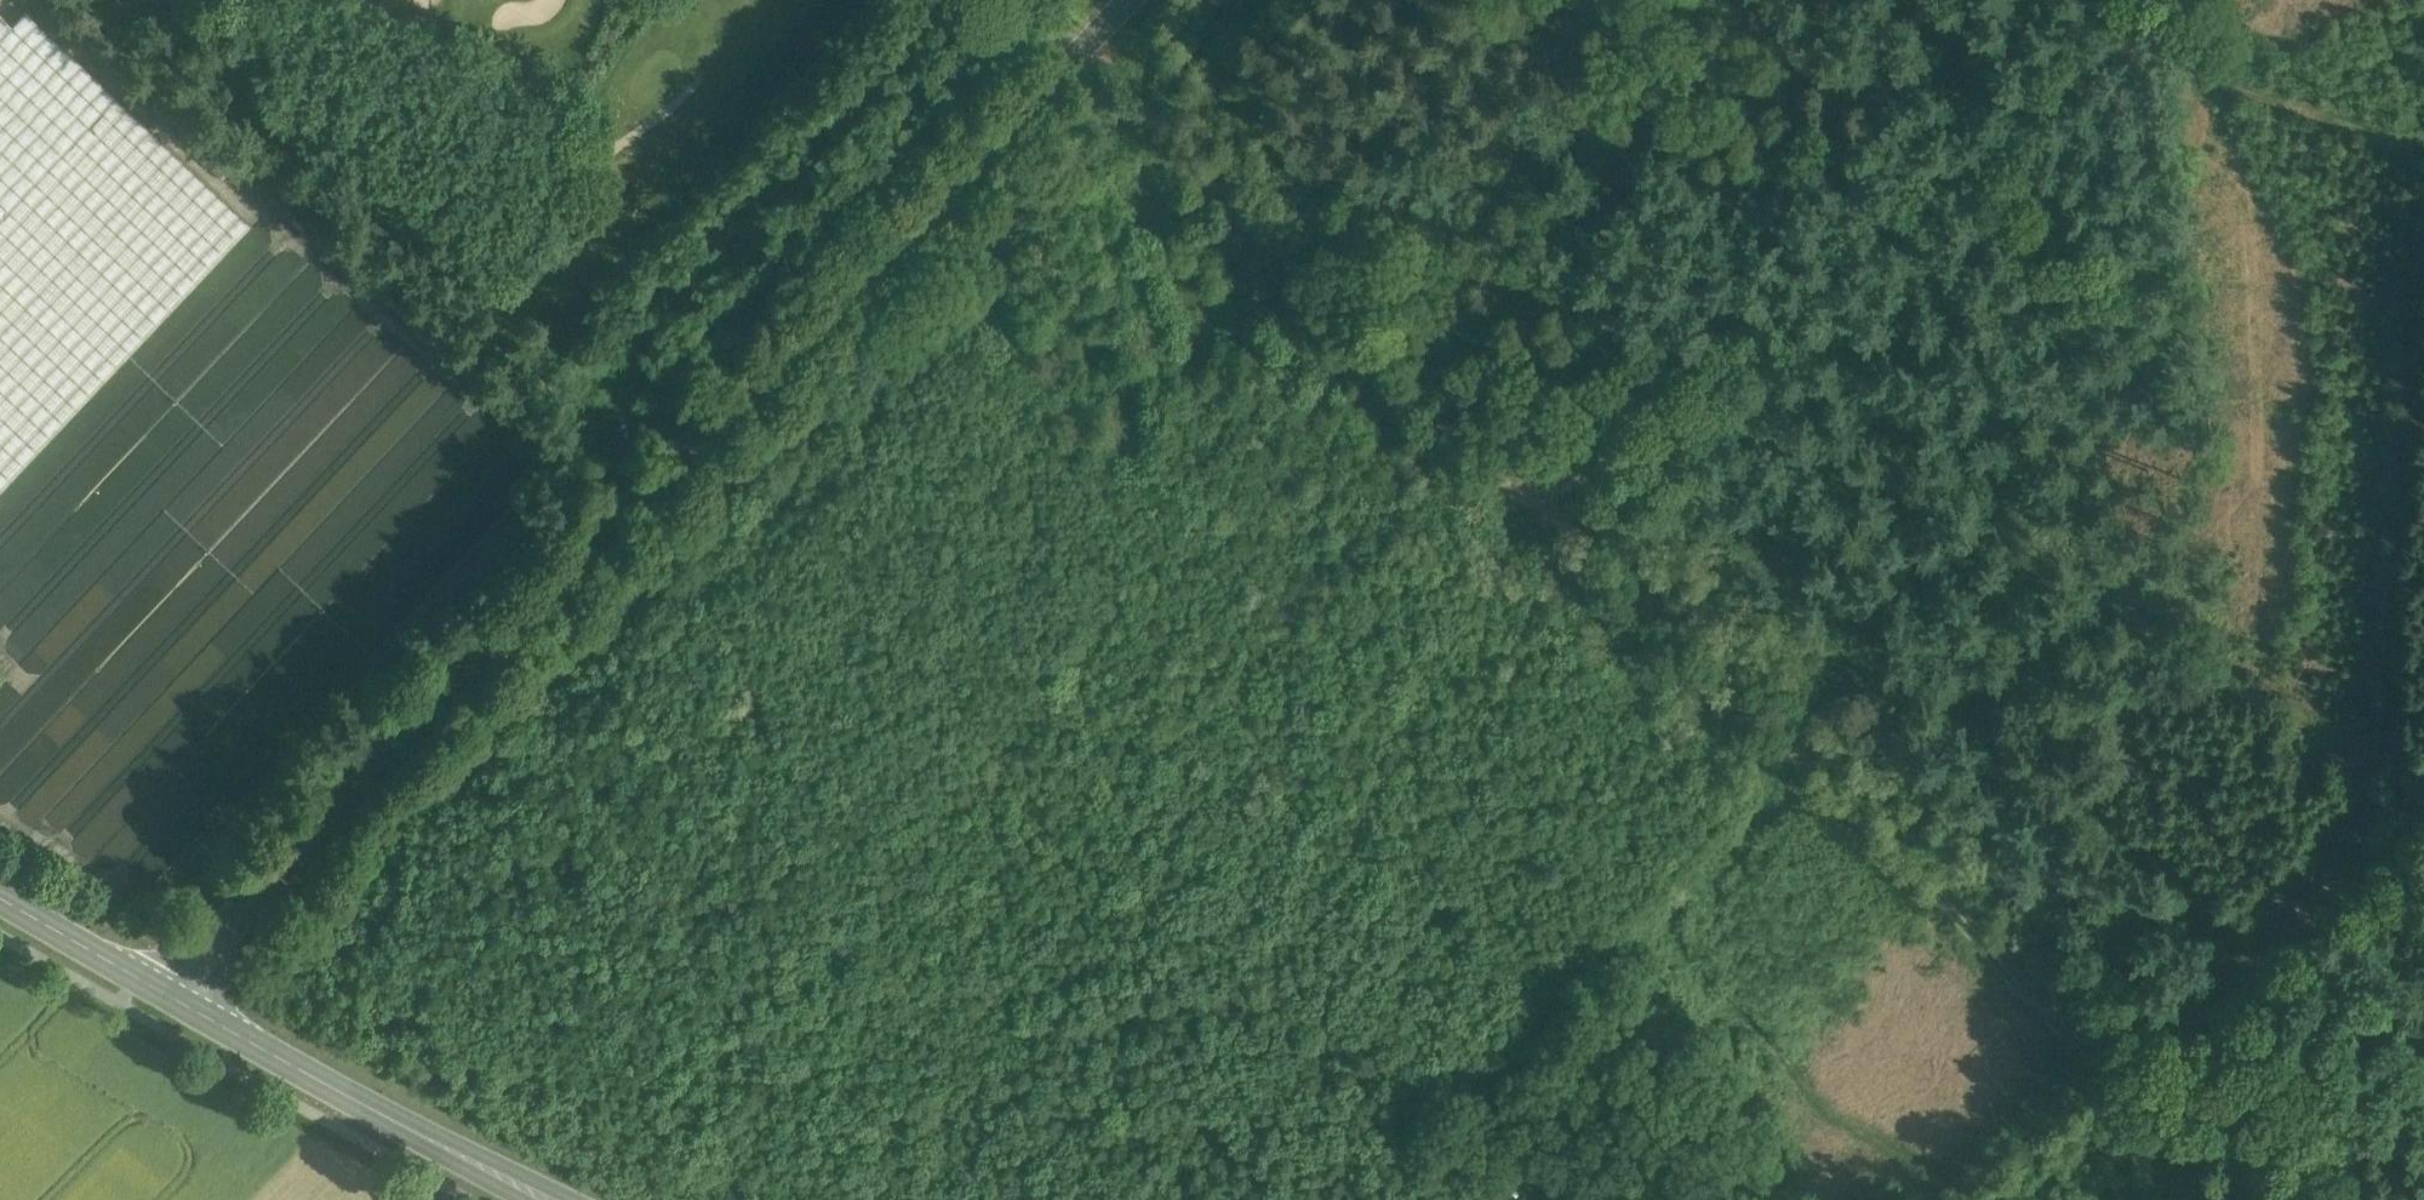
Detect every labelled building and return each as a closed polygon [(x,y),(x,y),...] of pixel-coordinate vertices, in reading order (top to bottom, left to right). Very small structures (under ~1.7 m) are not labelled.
[(0,13),(0,491),(252,224),(25,11),(12,25),(0,13)]
